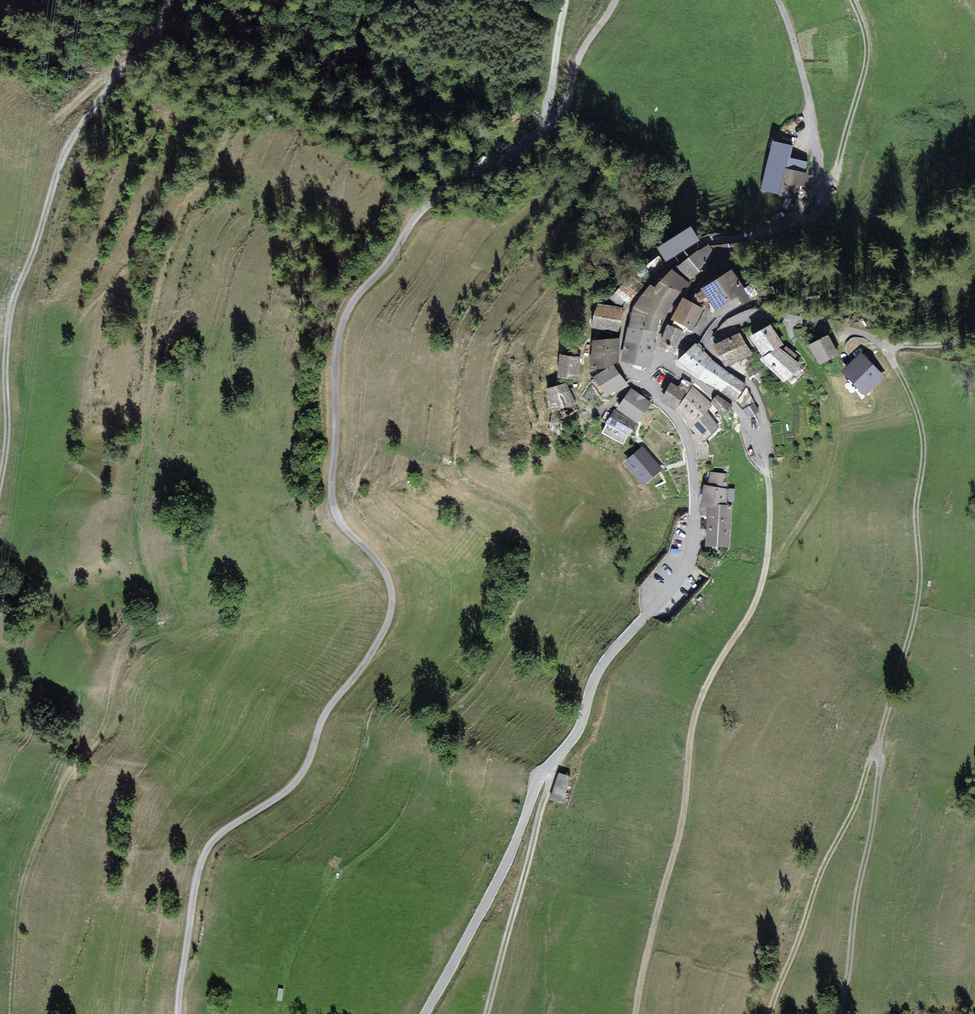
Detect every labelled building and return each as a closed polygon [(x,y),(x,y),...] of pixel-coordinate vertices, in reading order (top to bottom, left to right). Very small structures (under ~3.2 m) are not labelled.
[(791,146),(773,142),(763,189),(799,198),(805,174),(807,162),(788,158),(791,146)] [(699,240),(691,227),(657,248),(665,261),(699,240)] [(746,243),(714,246),(722,258),(747,256),(746,243)] [(717,256),(708,245),(680,267),(689,278),(717,256)] [(689,283),(673,270),(660,280),(680,292),(683,294),(689,283)] [(742,302),(749,297),(732,271),(703,289),(696,294),(700,301),(708,296),(716,308),(737,295),(739,298),(742,302)] [(642,285),(631,276),(612,299),(619,305),(623,301),(626,304),(642,285)] [(672,304),(680,292),(660,280),(655,288),(650,285),(648,289),(672,304)] [(663,322),(672,304),(648,289),(634,306),(658,320),(663,322)] [(703,308),(683,298),(671,321),(691,331),(703,308)] [(619,332),(624,309),(598,304),(593,326),(619,332)] [(630,326),(655,332),(658,320),(634,306),(630,326)] [(683,331),(667,325),(659,345),(675,352),(683,331)] [(656,343),(653,342),(655,332),(630,326),(625,345),(654,352),(656,343)] [(771,326),(752,338),(764,356),(761,359),(785,384),(802,367),(794,359),(796,356),(786,346),(782,350),(779,347),(783,345),(771,326)] [(739,334),(713,346),(727,364),(751,353),(739,334)] [(827,336),(811,346),(820,363),(837,354),(827,336)] [(618,360),(619,338),(594,341),(592,368),(618,360)] [(677,362),(699,379),(712,359),(695,344),(677,362)] [(622,360),(650,367),(654,352),(625,345),(622,360)] [(580,357),(561,355),(559,376),(578,378),(580,357)] [(861,355),(843,374),(866,396),(884,376),(861,355)] [(716,388),(729,372),(712,359),(699,379),(716,388)] [(614,365),(593,378),(606,397),(615,391),(616,393),(627,386),(614,365)] [(766,374),(760,365),(752,370),(759,379),(766,374)] [(744,384),(729,372),(716,388),(735,400),(744,384)] [(691,385),(684,380),(680,386),(686,391),(691,385)] [(573,403),(567,383),(547,389),(553,409),(573,403)] [(684,392),(671,383),(662,399),(675,408),(684,392)] [(678,410),(691,426),(706,410),(711,404),(693,388),(678,410)] [(747,388),(738,401),(744,409),(754,403),(747,388)] [(651,402),(632,389),(619,408),(637,421),(651,402)] [(730,406),(717,396),(712,401),(722,414),(730,406)] [(758,411),(754,403),(744,409),(748,417),(758,411)] [(705,438),(717,426),(706,410),(691,426),(705,438)] [(623,443),(635,423),(615,411),(603,432),(623,443)] [(663,469),(643,446),(624,462),(643,485),(663,469)] [(704,486),(703,504),(709,504),(725,505),(726,501),(733,501),(733,490),(724,489),(725,474),(710,473),(709,487),(704,486)] [(731,505),(725,505),(709,504),(707,545),(728,546),(731,505)] [(574,779),(560,774),(551,799),(565,804),(574,779)]
